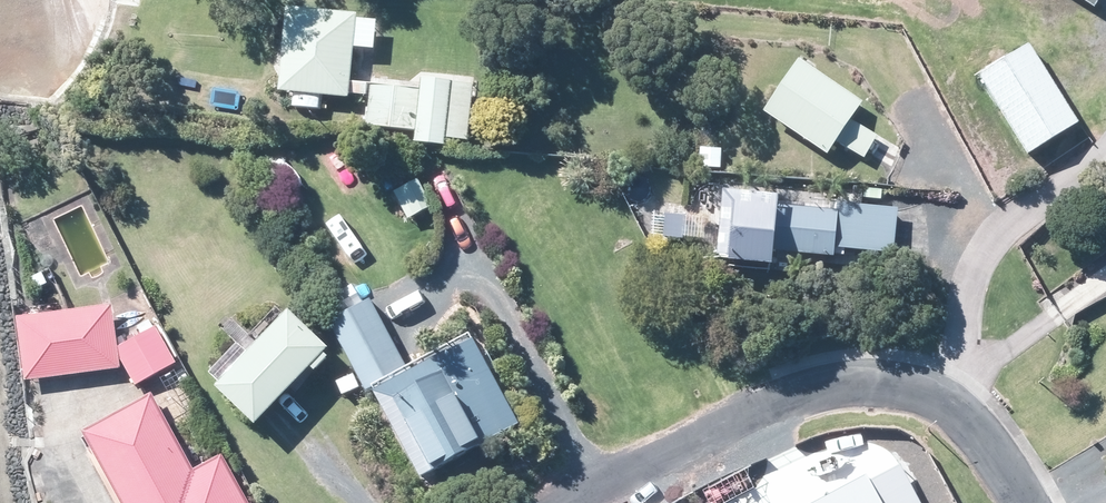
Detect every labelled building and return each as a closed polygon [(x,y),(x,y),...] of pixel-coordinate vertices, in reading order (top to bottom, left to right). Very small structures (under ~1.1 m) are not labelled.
[(351,21),(351,15),(281,8),(273,91),(291,93),(289,107),(316,110),(318,96),(344,99),(344,94),(362,96),(363,83),(354,82),(345,81),(348,48),(356,48),(369,49),(372,23),(351,21)] [(1074,124),(1024,48),(973,81),(1023,157),(1074,124)] [(858,103),(794,61),(759,114),(822,156),(832,141),(858,159),(873,137),(847,120),(858,103)] [(463,142),(469,85),(416,79),(416,90),(367,84),(363,126),(411,131),(409,143),(439,146),(439,139),(463,142)] [(708,262),(764,267),(770,199),(715,193),(708,262)] [(831,247),(890,253),(894,209),(860,205),(835,203),(834,212),(777,207),(773,252),(830,257),(831,247)] [(662,231),(662,237),(701,240),(703,217),(663,214),(662,231)] [(359,385),(361,390),(403,368),(365,300),(324,323),(352,373),(333,383),(340,396),(359,385)] [(153,326),(130,340),(113,349),(108,306),(106,307),(55,313),(13,318),(20,380),(25,380),(116,369),(114,351),(133,385),(148,377),(173,362),(153,326)] [(259,415),(269,405),(302,369),(307,373),(320,359),(316,355),(320,350),(280,313),(274,320),(215,384),(209,389),(249,427),(259,415)] [(417,477),(432,469),(510,427),(463,341),(365,395),(410,480),(417,477)] [(155,410),(146,394),(77,432),(117,502),(245,502),(218,455),(190,471),(155,410)] [(899,470),(875,482),(870,474),(816,502),(916,502),(899,470)]
